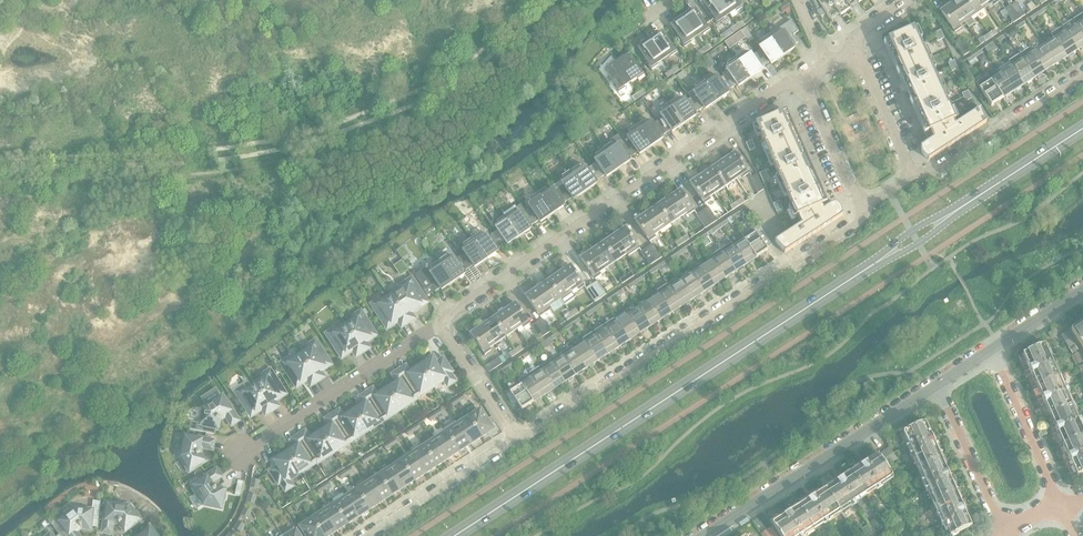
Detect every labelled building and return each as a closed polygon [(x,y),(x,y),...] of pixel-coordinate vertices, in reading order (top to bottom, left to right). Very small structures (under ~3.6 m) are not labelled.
[(720,0),(707,0),(708,1),(705,3),(714,16),(712,17),(717,25),(724,20),(723,18),(729,14),(720,0)] [(737,0),(720,0),(729,14),(735,9),(736,11),(743,6),(739,0),(737,0)] [(787,0),(779,5),(783,13),(785,12),(787,15),(793,11),(791,8),(787,0)] [(844,0),(817,0),(830,19),(835,15),(836,15),(839,13),(841,15),(850,9),(844,0)] [(850,9),(849,6),(853,3),(854,3),(857,1),(858,3),(863,0),(844,0),(850,9)] [(966,0),(952,0),(950,2),(952,4),(965,22),(968,27),(974,24),(974,22),(971,18),(976,14),(966,0)] [(982,0),(966,0),(976,14),(987,7),(982,0)] [(1025,15),(1016,1),(1010,5),(1019,19),(1025,15)] [(965,22),(952,4),(941,11),(955,32),(961,27),(960,25),(965,22)] [(1019,19),(1010,5),(1004,9),(1013,23),(1019,19)] [(825,13),(822,8),(817,11),(821,16),(825,13)] [(1039,16),(1046,11),(1044,8),(1037,13),(1039,16)] [(704,23),(695,10),(692,12),(690,9),(681,15),(696,36),(702,32),(703,34),(710,29),(705,22),(704,23)] [(1082,13),(1072,20),(1082,36),(1082,13)] [(696,36),(681,15),(673,21),(675,24),(672,26),(681,39),(679,40),(684,47),(691,42),(690,41),(696,36)] [(1072,20),(1061,27),(1077,50),(1080,48),(1081,49),(1082,48),(1082,36),(1072,20)] [(798,42),(793,35),(798,31),(791,21),(781,28),(781,30),(778,32),(776,29),(768,35),(783,56),(794,48),(793,46),(798,42)] [(1022,36),(1018,30),(1016,27),(1008,32),(1014,40),(1022,36)] [(1077,50),(1061,27),(1051,34),(1054,39),(1066,57),(1069,55),(1070,57),(1074,54),(1073,53),(1077,50)] [(928,59),(921,44),(914,28),(903,33),(901,30),(894,34),(895,36),(883,41),(898,73),(928,59)] [(997,33),(995,29),(989,33),(991,37),(997,33)] [(671,45),(662,33),(659,35),(657,32),(648,38),(663,59),(669,55),(670,56),(677,52),(672,44),(671,45)] [(746,41),(741,33),(734,39),(739,46),(746,41)] [(783,56),(768,35),(760,40),(762,43),(758,45),(761,49),(756,53),(765,65),(770,62),(771,64),(783,56)] [(997,44),(1004,39),(1002,36),(995,41),(997,44)] [(663,59),(648,38),(640,43),(642,46),(639,48),(648,61),(646,62),(651,70),(658,65),(657,63),(663,59)] [(970,52),(960,38),(955,42),(964,56),(970,52)] [(1066,57),(1054,39),(1043,46),(1055,64),(1059,62),(1059,63),(1063,61),(1063,59),(1066,57)] [(989,49),(997,44),(995,41),(987,46),(989,49)] [(1055,64),(1043,46),(1033,53),(1045,71),(1048,69),(1049,70),(1053,68),(1052,66),(1055,64)] [(717,55),(713,50),(708,54),(711,58),(717,55)] [(976,58),(983,53),(981,50),(974,55),(976,58)] [(765,65),(756,53),(751,56),(748,52),(745,54),(743,52),(735,57),(750,79),(761,71),(760,69),(765,65)] [(1045,71),(1033,53),(1022,60),(1034,78),(1037,76),(1038,77),(1042,75),(1041,73),(1045,71)] [(638,68),(629,55),(626,57),(624,55),(616,60),(630,82),(636,77),(638,79),(645,74),(639,67),(638,68)] [(750,79),(735,57),(727,63),(729,66),(725,68),(728,72),(723,75),(732,88),(737,84),(738,86),(750,79)] [(942,90),(935,75),(928,59),(898,73),(911,104),(942,90)] [(630,82),(616,60),(607,66),(609,69),(606,71),(615,84),(613,85),(618,92),(625,88),(624,86),(630,82)] [(1034,78),(1022,60),(1012,67),(1023,85),(1027,83),(1028,84),(1032,81),(1031,80),(1034,78)] [(1023,85),(1012,67),(1001,73),(1013,92),(1016,90),(1017,91),(1021,88),(1020,87),(1023,85)] [(678,80),(685,75),(682,71),(675,76),(678,80)] [(1013,92),(1001,73),(990,80),(1002,99),(1005,97),(1006,98),(1010,95),(1009,94),(1013,92)] [(732,88),(723,75),(718,79),(715,75),(712,77),(710,74),(702,80),(717,101),(728,93),(727,91),(732,88)] [(717,101),(702,80),(694,86),(695,88),(692,91),(695,95),(690,98),(699,110),(704,107),(705,109),(717,101)] [(1002,99),(990,80),(979,88),(991,106),(995,103),(996,105),(1000,102),(999,101),(1002,99)] [(955,120),(948,105),(942,90),(911,104),(925,134),(930,131),(954,121),(955,120)] [(699,110),(690,98),(685,101),(683,97),(679,100),(677,97),(669,102),(683,123),(688,119),(689,120),(695,116),(694,114),(699,110)] [(645,103),(642,98),(637,102),(640,107),(645,103)] [(683,123),(669,102),(661,108),(663,111),(659,113),(662,117),(657,121),(666,133),(671,130),(672,132),(679,127),(678,126),(683,123)] [(928,160),(986,122),(986,121),(980,109),(981,109),(980,108),(964,119),(960,121),(955,124),(954,121),(930,131),(933,139),(920,147),(921,148),(921,151),(922,154),(924,157),(927,159),(928,159),(928,160)] [(800,142),(794,129),(786,111),(774,116),(773,113),(766,118),(767,119),(755,124),(769,156),(800,142)] [(666,133),(657,121),(652,124),(650,120),(646,122),(644,119),(636,125),(650,145),(655,142),(656,143),(662,138),(661,136),(666,133)] [(650,145),(636,125),(628,131),(630,134),(626,136),(629,140),(624,143),(633,156),(638,152),(639,154),(646,150),(645,149),(650,145)] [(633,156),(624,143),(619,147),(617,143),(613,145),(611,142),(603,147),(617,168),(622,164),(623,165),(629,161),(628,159),(633,156)] [(813,173),(808,160),(800,142),(769,156),(783,186),(813,173)] [(617,168),(603,147),(595,153),(597,156),(594,158),(596,162),(591,166),(600,178),(605,175),(606,177),(613,172),(612,171),(617,168)] [(749,173),(735,152),(724,160),(736,178),(741,175),(743,177),(749,173)] [(736,178),(724,160),(723,157),(716,162),(718,164),(713,167),(725,186),(736,178)] [(600,178),(591,166),(586,169),(584,165),(580,167),(579,165),(570,170),(584,191),(589,187),(590,188),(596,184),(595,182),(600,178)] [(725,186),(713,167),(708,171),(706,169),(700,173),(701,175),(714,194),(725,186)] [(584,191),(570,170),(562,176),(564,179),(561,181),(563,185),(558,188),(567,201),(572,197),(573,199),(580,195),(579,194),(584,191)] [(828,206),(821,191),(813,173),(783,186),(796,217),(798,216),(822,206),(823,210),(828,206)] [(714,194),(701,175),(690,183),(704,204),(711,199),(709,197),(714,194)] [(764,189),(757,175),(750,177),(758,193),(764,189)] [(567,201),(558,188),(553,192),(551,188),(548,190),(546,187),(537,193),(551,213),(556,210),(557,211),(563,206),(562,204),(567,201)] [(695,210),(680,190),(669,197),(681,216),(687,213),(688,215),(695,210)] [(551,213),(537,193),(529,198),(531,201),(528,204),(530,208),(525,211),(534,223),(539,220),(540,222),(547,218),(546,217),(551,213)] [(681,216),(669,197),(668,195),(661,199),(663,202),(658,205),(670,224),(681,216)] [(784,253),(843,215),(842,214),(841,210),(840,207),(838,205),(835,203),(834,202),(828,206),(823,210),(822,206),(798,216),(801,224),(774,241),(775,242),(784,252),(784,253)] [(670,224),(658,205),(653,209),(651,206),(645,211),(646,213),(659,232),(670,224)] [(717,220),(708,207),(702,211),(711,224),(717,220)] [(534,223),(525,211),(521,214),(518,210),(515,213),(513,210),(504,215),(518,236),(523,232),(524,233),(531,229),(529,227),(534,223)] [(711,224),(702,211),(696,215),(705,228),(711,224)] [(659,232),(646,213),(635,221),(650,241),(656,237),(655,235),(659,232)] [(518,236),(504,215),(496,221),(498,224),(495,226),(497,230),(493,234),(501,246),(506,243),(507,245),(514,240),(513,239),(518,236)] [(722,227),(729,222),(727,219),(720,224),(722,227)] [(640,248),(625,227),(615,235),(627,254),(632,250),(633,253),(640,248)] [(768,250),(753,227),(742,234),(745,239),(757,258),(760,256),(761,257),(765,254),(764,253),(768,250)] [(501,246),(493,234),(488,237),(485,233),(482,235),(480,232),(471,238),(485,258),(490,255),(491,256),(498,251),(496,249),(501,246)] [(627,254),(615,235),(613,233),(607,237),(608,239),(603,243),(616,261),(627,254)] [(701,241),(708,236),(706,233),(699,238),(701,241)] [(689,239),(687,235),(681,239),(683,243),(689,239)] [(485,258),(471,238),(463,244),(465,246),(462,249),(465,253),(460,256),(468,269),(473,265),(475,267),(481,263),(480,262),(485,258)] [(757,258),(745,239),(734,246),(746,265),(749,262),(750,264),(754,261),(753,260),(757,258)] [(746,265),(734,246),(731,242),(721,249),(735,271),(739,269),(739,271),(744,268),(743,267),(746,265)] [(616,261),(603,243),(598,246),(596,244),(590,248),(591,251),(605,269),(616,261)] [(662,257),(652,244),(647,248),(656,261),(662,257)] [(680,255),(687,250),(685,247),(678,252),(680,255)] [(656,261),(647,248),(641,252),(650,265),(656,261)] [(735,271),(721,249),(710,256),(713,260),(725,278),(728,276),(729,278),(733,275),(732,274),(735,271)] [(605,269),(591,251),(580,258),(595,279),(601,274),(600,272),(605,269)] [(468,269),(460,256),(455,260),(452,255),(449,258),(447,255),(438,261),(452,281),(458,277),(458,278),(465,274),(463,272),(468,269)] [(725,278),(713,260),(702,267),(714,285),(717,283),(718,284),(722,282),(721,280),(725,278)] [(452,281),(438,261),(430,266),(432,269),(426,273),(425,270),(414,277),(424,291),(427,296),(434,291),(435,291),(440,288),(442,290),(448,285),(447,284),(452,281)] [(668,268),(665,265),(666,264),(664,261),(656,266),(658,269),(659,269),(661,273),(668,268)] [(585,286),(571,265),(560,272),(572,291),(577,288),(578,290),(585,286)] [(714,285),(702,267),(692,274),(704,292),(707,290),(708,291),(712,289),(711,287),(714,285)] [(572,291),(560,272),(558,270),(552,275),(553,277),(548,280),(561,299),(572,291)] [(704,292),(692,274),(681,281),(693,299),(696,297),(697,298),(701,296),(700,294),(704,292)] [(637,283),(645,279),(642,275),(635,280),(637,283)] [(414,307),(425,300),(411,278),(399,286),(401,289),(391,295),(408,322),(414,318),(411,313),(416,309),(414,307)] [(561,299),(548,280),(543,284),(542,282),(535,286),(537,288),(550,307),(561,299)] [(606,294),(597,281),(591,285),(600,298),(606,294)] [(693,299),(681,281),(670,288),(682,306),(686,304),(686,305),(690,302),(690,301),(693,299)] [(682,306),(670,288),(667,284),(657,291),(659,295),(671,313),(675,311),(675,312),(679,310),(679,308),(682,306)] [(600,298),(591,285),(586,289),(595,302),(600,298)] [(550,307),(537,288),(526,296),(540,317),(546,312),(545,310),(550,307)] [(616,297),(623,293),(621,289),(614,294),(616,297)] [(609,302),(616,297),(614,294),(607,299),(609,302)] [(408,322),(391,295),(380,302),(379,300),(372,304),(386,325),(391,322),(393,324),(398,321),(402,326),(408,322)] [(671,313),(659,295),(649,302),(661,320),(664,318),(665,319),(669,316),(668,315),(671,313)] [(661,320),(649,302),(638,308),(650,327),(653,325),(654,326),(658,323),(657,322),(661,320)] [(530,323),(516,303),(505,310),(517,329),(522,326),(523,328),(530,323)] [(595,312),(602,307),(600,304),(593,308),(595,312)] [(517,329),(505,310),(503,308),(497,312),(498,315),(493,318),(506,337),(517,329)] [(579,313),(576,308),(570,312),(572,316),(579,313)] [(650,327),(638,308),(628,315),(639,334),(643,332),(643,333),(648,330),(647,329),(650,327)] [(361,311),(354,316),(356,318),(346,325),(363,351),(369,347),(365,342),(376,335),(361,311)] [(639,334),(628,315),(625,312),(615,319),(629,341),(632,338),(633,340),(637,337),(636,336),(639,334)] [(506,337),(493,318),(488,321),(487,319),(480,324),(482,326),(495,344),(506,337)] [(542,318),(536,322),(545,335),(551,331),(542,318)] [(574,326),(581,321),(579,318),(572,323),(574,326)] [(629,341),(615,319),(614,318),(603,325),(618,347),(621,345),(622,347),(626,344),(625,343),(629,341)] [(1071,329),(1082,348),(1082,321),(1071,329)] [(539,339),(545,335),(536,322),(531,326),(539,339)] [(363,351),(346,325),(335,331),(333,329),(327,333),(340,355),(346,351),(347,353),(353,350),(356,356),(363,351)] [(618,347),(603,325),(593,332),(608,354),(611,352),(612,353),(616,351),(615,350),(618,347)] [(495,344),(482,326),(471,333),(485,354),(491,350),(490,348),(495,344)] [(552,340),(560,335),(558,332),(550,337),(552,340)] [(608,354),(593,332),(582,339),(585,343),(597,361),(600,359),(601,360),(605,358),(604,356),(608,354)] [(1074,344),(1067,332),(1061,336),(1069,347),(1074,344)] [(329,362),(315,341),(309,345),(310,347),(300,354),(317,381),(324,377),(320,371),(325,368),(324,365),(329,362)] [(597,361),(585,343),(574,350),(586,368),(589,366),(590,367),(594,365),(593,364),(597,361)] [(1052,361),(1044,344),(1043,345),(1043,344),(1036,347),(1036,348),(1023,354),(1037,386),(1059,376),(1053,363),(1055,362),(1054,359),(1052,361)] [(1074,344),(1069,347),(1073,353),(1078,350),(1074,344)] [(531,354),(539,349),(537,346),(529,351),(531,354)] [(586,368),(574,350),(571,346),(561,353),(575,375),(579,373),(579,374),(583,372),(583,370),(586,368)] [(575,375),(561,353),(550,360),(565,382),(568,380),(569,381),(573,379),(572,377),(575,375)] [(1079,353),(1072,356),(1075,365),(1082,362),(1079,353)] [(317,381),(300,354),(289,361),(288,358),(281,363),(295,384),(301,380),(302,383),(307,379),(311,385),(317,381)] [(449,372),(451,371),(443,358),(437,362),(433,356),(419,365),(433,386),(444,379),(448,385),(455,381),(449,372)] [(489,372),(503,363),(499,357),(485,366),(489,372)] [(510,368),(518,363),(516,360),(508,365),(510,368)] [(565,382),(550,360),(539,367),(554,389),(557,387),(558,388),(562,385),(561,384),(565,382)] [(433,386),(419,365),(409,372),(406,366),(400,370),(417,397),(433,386)] [(554,389),(539,367),(529,373),(543,396),(547,394),(548,395),(552,392),(551,391),(554,389)] [(284,391),(270,370),(263,374),(265,377),(255,384),(272,410),(278,406),(275,401),(280,397),(278,395),(284,391)] [(417,397),(400,370),(393,374),(397,381),(385,388),(399,410),(417,398),(417,397)] [(543,396),(529,373),(518,380),(521,384),(533,403),(536,401),(537,402),(541,399),(540,398),(543,396)] [(1064,389),(1059,376),(1037,386),(1050,416),(1072,406),(1066,392),(1068,391),(1067,388),(1064,389)] [(272,410),(255,384),(244,390),(243,388),(236,392),(239,397),(234,401),(238,406),(243,403),(250,413),(255,410),(257,412),(262,409),(266,414),(272,410)] [(533,403),(521,384),(510,392),(522,410),(525,407),(526,409),(530,406),(529,405),(533,403)] [(399,410),(385,388),(376,394),(373,389),(366,393),(384,420),(399,410)] [(384,420),(366,393),(360,397),(364,403),(352,410),(366,431),(384,420)] [(238,420),(222,396),(203,408),(200,424),(218,428),(220,420),(221,419),(220,419),(226,416),(231,424),(238,420)] [(1072,406),(1050,416),(1062,444),(1082,435),(1082,431),(1079,422),(1082,420),(1081,418),(1078,419),(1072,406)] [(366,431),(352,410),(343,416),(339,410),(333,414),(350,441),(366,431)] [(492,429),(480,410),(469,418),(481,436),(483,436),(486,434),(487,433),(492,429)] [(350,441),(333,414),(326,419),(330,424),(319,431),(333,453),(350,441)] [(481,436),(469,418),(458,425),(470,443),(475,440),(477,440),(480,438),(480,437),(481,436)] [(936,448),(925,422),(924,423),(923,422),(916,425),(917,426),(903,432),(909,445),(906,446),(907,448),(910,447),(913,454),(910,455),(911,457),(914,456),(919,467),(941,457),(940,455),(937,447),(936,448)] [(470,443),(458,425),(446,432),(459,451),(459,450),(461,451),(464,449),(464,447),(470,443)] [(333,453),(319,431),(309,438),(305,431),(298,436),(316,462),(316,463),(333,453)] [(459,451),(446,432),(435,439),(448,458),(453,454),(455,455),(458,453),(458,451),(459,451)] [(201,453),(200,453),(202,447),(212,449),(213,441),(185,435),(180,457),(190,471),(205,461),(200,454),(201,453)] [(1062,444),(1066,454),(1067,454),(1077,476),(1082,473),(1082,435),(1062,444)] [(316,462),(298,436),(292,439),(296,445),(284,453),(298,474),(316,462)] [(448,458),(435,439),(424,446),(436,465),(437,465),(439,465),(442,463),(442,462),(448,458)] [(436,465),(424,446),(413,454),(425,472),(431,469),(432,469),(435,467),(436,466),(436,465)] [(897,459),(893,452),(890,448),(883,452),(891,463),(897,459)] [(891,463),(883,452),(878,455),(886,466),(891,463)] [(298,474),(284,453),(272,460),(276,467),(270,470),(280,486),(298,474)] [(425,472),(413,454),(402,461),(414,480),(414,479),(416,480),(419,478),(420,476),(425,472)] [(879,485),(892,477),(886,466),(878,455),(851,472),(866,494),(876,487),(878,490),(881,488),(879,485)] [(952,482),(945,466),(942,459),(941,459),(941,457),(919,467),(924,479),(921,480),(922,482),(925,481),(928,487),(925,489),(926,491),(929,489),(935,502),(956,492),(955,490),(956,490),(952,482)] [(414,480),(402,461),(391,468),(403,487),(408,483),(410,484),(413,482),(413,480),(414,480)] [(403,487),(391,468),(380,475),(392,494),(394,494),(397,492),(397,490),(403,487)] [(225,490),(216,488),(216,487),(215,487),(212,482),(221,476),(216,470),(192,485),(204,504),(221,508),(225,490)] [(854,501),(866,494),(851,472),(825,489),(839,511),(851,503),(853,506),(856,504),(854,501)] [(392,494),(380,475),(368,483),(380,501),(386,498),(388,498),(390,496),(391,495),(392,494)] [(258,488),(259,480),(251,479),(250,487),(258,488)] [(238,480),(234,495),(241,496),(244,481),(238,480)] [(380,501),(368,483),(357,490),(369,509),(370,508),(372,509),(374,507),(375,505),(380,501)] [(827,519),(839,511),(825,489),(799,506),(813,528),(824,521),(826,524),(828,523),(829,522),(827,519)] [(369,509),(357,490),(346,497),(358,516),(363,512),(365,513),(368,511),(369,509)] [(960,501),(961,501),(958,493),(957,493),(956,492),(935,502),(940,513),(936,514),(937,516),(940,515),(944,521),(940,523),(941,525),(944,523),(950,535),(951,535),(954,535),(959,534),(958,533),(972,526),(960,501)] [(254,504),(257,496),(248,493),(246,501),(254,504)] [(358,516),(346,497),(335,504),(347,523),(349,523),(352,521),(353,519),(358,516)] [(49,520),(55,529),(61,535),(79,535),(75,531),(80,528),(81,528),(81,527),(90,529),(90,526),(97,527),(98,517),(99,508),(100,504),(93,503),(93,510),(76,508),(58,521),(54,516),(49,520)] [(99,508),(98,517),(105,517),(103,532),(104,532),(111,533),(112,522),(119,523),(119,524),(125,531),(140,519),(129,506),(107,503),(106,509),(99,508)] [(347,523),(335,504),(323,512),(335,531),(341,527),(343,527),(346,525),(346,524),(347,523)] [(813,528),(799,506),(772,523),(781,535),(800,535),(813,528)] [(248,518),(252,511),(244,507),(241,515),(248,518)] [(323,512),(313,519),(324,535),(329,535),(330,535),(330,534),(335,531),(323,512)] [(878,517),(869,522),(876,532),(884,527),(878,517)] [(313,519),(301,526),(307,535),(324,535),(313,519)] [(240,532),(245,525),(238,520),(233,527),(240,532)] [(861,529),(866,535),(868,535),(872,534),(867,525),(861,529)] [(150,528),(139,535),(157,535),(150,528)] [(294,528),(282,535),(283,535),(299,535),(294,528)]
